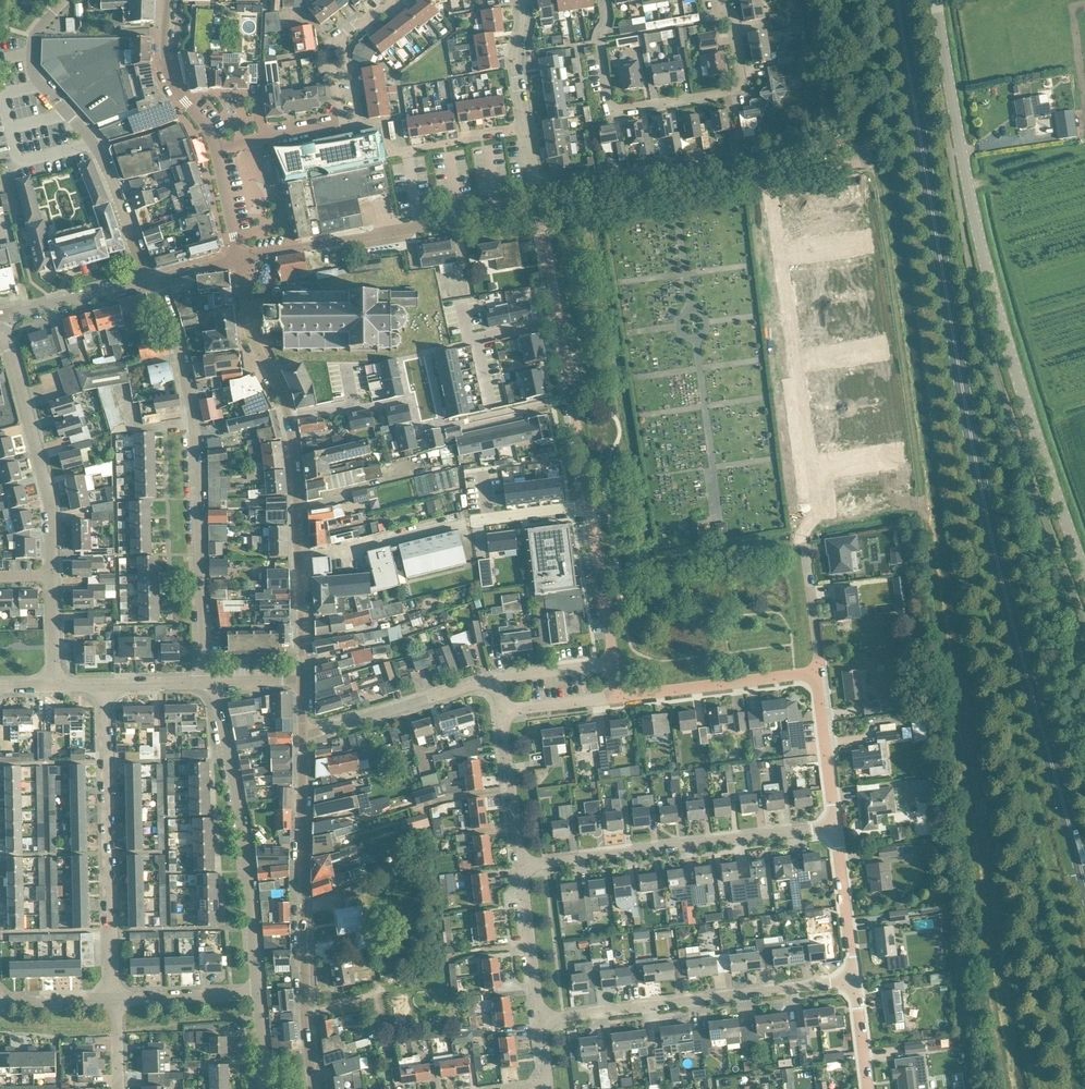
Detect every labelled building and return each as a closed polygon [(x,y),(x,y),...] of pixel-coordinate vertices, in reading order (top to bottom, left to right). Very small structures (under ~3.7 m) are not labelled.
[(156,0),(98,0),(87,1),(88,11),(101,11),(114,11),(114,13),(112,15),(112,23),(115,26),(125,26),(125,25),(155,23),(156,0)] [(279,12),(280,0),(271,0),(271,11),(279,12)] [(340,10),(332,0),(321,0),(319,1),(331,17),(340,10)] [(340,10),(349,3),(347,0),(332,0),(340,10)] [(438,6),(433,0),(425,0),(420,4),(432,20),(436,17),(440,22),(444,19),(436,8),(438,6)] [(560,21),(557,0),(537,0),(541,26),(543,27),(552,26),(554,24),(553,22),(560,21)] [(571,11),(569,0),(557,0),(560,21),(565,20),(564,12),(571,11)] [(582,10),(580,0),(569,0),(571,11),(572,19),(577,18),(576,11),(582,10)] [(582,10),(583,17),(588,16),(587,9),(594,8),(593,0),(580,0),(582,10)] [(320,25),(331,17),(319,1),(308,10),(320,25)] [(425,25),(432,20),(420,4),(410,12),(426,33),(429,31),(425,25)] [(761,4),(742,8),(745,22),(764,19),(761,4)] [(213,68),(211,53),(210,53),(214,11),(192,9),(189,52),(189,54),(179,54),(186,84),(188,84),(190,92),(208,89),(205,72),(210,73),(213,73),(213,68)] [(484,24),(502,21),(500,9),(482,12),(483,19),(476,21),(477,26),(484,24)] [(426,33),(410,12),(409,12),(407,10),(398,18),(410,33),(415,29),(419,35),(423,32),(424,34),(426,33)] [(265,22),(280,19),(279,12),(266,14),(265,22)] [(772,24),(788,21),(787,12),(770,15),(772,24)] [(685,17),(686,24),(699,21),(698,14),(685,17)] [(76,32),(86,32),(86,17),(76,18),(76,32)] [(672,26),(686,24),(685,17),(671,19),(672,26)] [(405,37),(410,33),(398,18),(387,26),(404,47),(410,43),(405,37)] [(265,28),(281,26),(280,19),(265,22),(265,28)] [(660,28),(672,26),(671,19),(659,21),(660,28)] [(634,33),(633,26),(632,20),(624,21),(625,27),(619,28),(621,35),(634,33)] [(478,37),(504,32),(502,21),(484,24),(485,31),(477,32),(478,37)] [(647,30),(660,28),(659,21),(646,23),(647,30)] [(788,21),(772,24),(773,32),(790,29),(788,21)] [(634,33),(647,30),(646,23),(633,26),(634,33)] [(281,26),(265,28),(265,34),(282,31),(281,26)] [(294,42),(316,38),(315,30),(312,30),(311,26),(292,29),(294,42)] [(401,50),(404,47),(387,26),(377,34),(389,50),(397,44),(401,50)] [(685,47),(682,29),(675,30),(678,49),(685,47)] [(449,53),(476,49),(495,46),(493,34),(504,33),(504,32),(478,37),(474,37),(475,44),(455,47),(454,40),(447,41),(449,53)] [(751,49),(777,45),(775,37),(768,38),(766,32),(759,33),(758,32),(756,32),(756,33),(749,35),(751,49)] [(662,42),(660,33),(648,35),(649,44),(662,42)] [(715,33),(705,35),(698,36),(700,50),(702,49),(703,57),(706,56),(707,65),(709,76),(726,73),(723,53),(717,53),(716,47),(718,47),(715,33)] [(386,52),(389,50),(377,34),(370,39),(367,35),(363,38),(376,54),(379,51),(386,61),(390,58),(386,52)] [(648,35),(641,36),(644,55),(651,54),(648,35)] [(630,48),(642,46),(640,36),(616,40),(617,48),(630,46),(630,48)] [(151,66),(150,64),(151,64),(152,38),(118,39),(75,39),(42,40),(41,66),(52,78),(94,126),(128,112),(118,71),(124,71),(123,70),(151,66)] [(316,38),(294,42),(296,54),(315,51),(315,47),(317,46),(316,38)] [(374,55),(376,54),(363,38),(358,42),(361,45),(359,47),(358,49),(356,48),(353,55),(371,62),(374,55)] [(777,45),(751,49),(754,64),(761,63),(761,64),(764,63),(764,62),(771,61),(770,54),(778,52),(777,45)] [(478,60),(497,57),(495,46),(476,49),(477,56),(470,57),(471,61),(478,60)] [(540,72),(559,69),(558,58),(563,57),(562,50),(547,52),(548,58),(539,59),(541,68),(539,68),(540,72)] [(223,65),(223,54),(211,53),(213,68),(213,73),(210,73),(210,89),(223,89),(223,65)] [(223,65),(223,89),(248,89),(248,84),(257,84),(258,65),(248,65),(248,69),(238,69),(239,55),(223,55),(223,54),(223,65)] [(794,55),(777,58),(778,66),(786,65),(796,63),(794,55)] [(278,56),(264,56),(264,63),(277,64),(278,56)] [(666,65),(670,84),(684,81),(680,56),(673,58),(675,64),(666,65)] [(497,57),(478,60),(480,67),(472,68),(473,73),(499,69),(497,57)] [(670,84),(666,65),(659,66),(657,59),(651,61),(655,86),(670,84)] [(624,90),(640,88),(638,79),(640,78),(638,61),(630,62),(631,67),(619,69),(621,82),(623,82),(624,90)] [(744,112),(739,113),(741,123),(742,131),(755,129),(757,125),(756,118),(761,117),(763,115),(767,115),(766,109),(769,104),(775,107),(777,107),(781,102),(780,98),(783,98),(786,93),(786,90),(781,86),(777,87),(777,84),(775,83),(778,79),(785,78),(800,75),(798,63),(796,63),(786,65),(778,66),(767,68),(769,80),(766,86),(766,88),(763,89),(760,94),(760,97),(761,98),(760,100),(759,99),(751,100),(750,103),(750,107),(744,108),(743,108),(744,112)] [(272,86),(263,88),(267,118),(284,116),(284,115),(284,112),(281,93),(277,64),(269,65),(272,86)] [(298,66),(300,72),(308,70),(307,64),(298,66)] [(140,114),(170,103),(170,102),(168,100),(167,100),(162,95),(158,89),(155,82),(152,75),(151,68),(152,68),(151,66),(123,70),(124,71),(130,95),(135,94),(140,114)] [(395,86),(386,88),(382,66),(362,69),(362,70),(364,70),(365,73),(362,74),(364,82),(366,82),(367,86),(364,86),(367,103),(369,102),(370,106),(368,106),(369,115),(371,115),(372,118),(370,119),(390,116),(387,94),(396,93),(395,86)] [(395,75),(401,72),(398,66),(391,69),(395,75)] [(543,85),(562,82),(559,69),(540,72),(540,76),(542,76),(543,85)] [(1059,100),(1070,102),(1072,89),(1079,90),(1081,76),(1072,75),(1060,73),(1057,90),(1061,91),(1059,100)] [(544,97),(563,94),(562,88),(567,87),(566,81),(562,82),(543,85),(545,93),(543,93),(544,97)] [(318,96),(317,91),(317,88),(305,90),(307,112),(308,112),(307,109),(320,108),(319,102),(318,96)] [(296,113),(307,112),(305,90),(305,92),(294,93),(294,91),(293,91),(296,113)] [(490,92),(494,118),(506,116),(502,90),(497,90),(498,98),(492,99),(491,91),(490,92)] [(295,113),(296,113),(293,91),(281,93),(284,112),(295,111),(295,113)] [(482,120),(494,118),(490,92),(486,92),(487,100),(480,101),(479,93),(478,93),(482,120)] [(471,121),(482,120),(478,93),(474,94),(475,102),(468,103),(467,95),(471,121)] [(547,109),(565,106),(563,94),(544,97),(544,101),(546,100),(547,109)] [(459,123),(471,121),(467,95),(462,96),(464,104),(456,105),(459,123)] [(1026,100),(1015,102),(1017,115),(1018,115),(1019,119),(1017,120),(1018,129),(1029,127),(1035,126),(1036,126),(1034,118),(1051,115),(1049,104),(1047,95),(1038,97),(1030,98),(1031,99),(1026,100)] [(431,116),(429,98),(423,99),(426,116),(419,117),(422,136),(434,134),(431,116)] [(166,126),(179,120),(170,103),(140,114),(129,118),(111,126),(99,131),(110,142),(166,126)] [(442,114),(445,133),(457,131),(453,105),(448,106),(449,113),(442,114)] [(562,119),(567,118),(565,106),(547,109),(549,117),(547,118),(547,121),(543,122),(562,119)] [(431,116),(434,134),(445,133),(442,114),(441,107),(437,108),(438,114),(431,116)] [(422,137),(418,117),(417,110),(412,111),(414,118),(407,119),(409,137),(410,138),(422,137)] [(1077,137),(1072,110),(1055,113),(1059,140),(1077,137)] [(711,113),(713,124),(716,139),(725,138),(724,132),(730,131),(726,111),(711,113)] [(655,127),(657,138),(657,140),(665,138),(668,156),(682,153),(679,134),(679,138),(673,139),(670,124),(671,124),(670,116),(655,119),(656,127),(655,127)] [(682,118),(684,129),(686,140),(702,137),(704,150),(710,149),(707,131),(701,132),(698,116),(682,118)] [(543,135),(563,131),(569,130),(567,118),(562,119),(543,122),(544,131),(542,131),(543,135)] [(626,124),(628,134),(629,144),(639,143),(642,156),(653,154),(650,134),(643,135),(641,121),(626,124)] [(181,124),(162,131),(168,147),(189,141),(181,124)] [(614,125),(599,127),(600,134),(599,134),(600,136),(602,144),(603,144),(604,150),(606,152),(610,151),(611,158),(619,156),(619,161),(626,159),(625,154),(623,143),(617,144),(614,125)] [(348,173),(373,168),(384,165),(388,165),(381,132),(381,131),(380,130),(379,129),(378,129),(377,129),(361,132),(361,133),(353,135),(353,134),(313,142),(313,144),(305,145),(305,144),(285,148),(286,149),(281,150),(276,150),(279,159),(278,160),(280,169),(280,170),(280,171),(281,176),(282,176),(283,184),(283,185),(284,185),(284,186),(348,173)] [(111,146),(109,150),(119,179),(124,181),(125,180),(125,181),(126,180),(137,177),(153,173),(166,170),(172,169),(196,163),(189,141),(168,147),(162,131),(113,145),(113,146),(111,146)] [(545,138),(547,146),(576,142),(577,142),(576,136),(564,138),(563,131),(543,135),(544,138),(545,138)] [(733,155),(740,154),(736,132),(729,133),(733,155)] [(547,159),(567,156),(573,155),(571,143),(576,142),(547,146),(548,155),(546,155),(547,159)] [(567,156),(547,159),(548,163),(549,163),(551,172),(569,169),(567,158),(567,156)] [(79,166),(79,167),(83,177),(84,180),(90,195),(91,197),(96,207),(94,208),(96,214),(101,230),(50,244),(47,231),(44,221),(42,221),(39,210),(38,208),(34,191),(33,189),(30,177),(17,181),(28,225),(26,225),(39,273),(56,268),(57,273),(110,259),(109,255),(126,250),(110,203),(109,203),(92,161),(79,166)] [(178,194),(203,185),(196,163),(172,169),(177,185),(175,185),(178,194)] [(320,223),(361,214),(358,200),(390,193),(384,165),(373,168),(348,173),(284,186),(292,227),(320,221),(320,223)] [(572,175),(586,172),(585,166),(571,168),(572,175)] [(166,170),(153,173),(155,179),(168,176),(166,170)] [(129,182),(133,195),(146,191),(142,178),(140,179),(129,182)] [(179,220),(183,219),(211,211),(203,185),(178,194),(171,196),(170,196),(179,220)] [(157,191),(160,201),(170,196),(171,196),(169,188),(157,191)] [(137,210),(147,207),(159,201),(155,189),(146,191),(133,195),(137,210)] [(4,212),(10,211),(7,194),(0,195),(3,207),(0,208),(0,215),(4,214),(4,212)] [(137,210),(135,211),(142,232),(154,228),(147,207),(137,210)] [(214,224),(215,223),(211,211),(183,219),(187,231),(197,228),(214,224)] [(164,218),(166,224),(177,221),(175,214),(164,218)] [(320,221),(292,227),(295,241),(364,227),(361,214),(320,223),(320,221)] [(181,242),(175,243),(177,250),(178,250),(182,249),(188,247),(190,247),(201,243),(218,238),(215,223),(197,228),(199,236),(181,242)] [(159,227),(142,232),(147,247),(164,241),(163,241),(163,238),(159,227)] [(458,263),(454,237),(435,240),(435,241),(430,242),(429,241),(418,243),(422,268),(458,263)] [(196,245),(177,250),(173,238),(165,240),(165,241),(162,242),(163,246),(161,247),(161,248),(149,252),(156,270),(219,253),(221,249),(218,238),(196,245)] [(19,291),(18,288),(16,288),(11,264),(18,262),(21,262),(16,241),(12,242),(0,244),(2,250),(0,250),(0,296),(19,291)] [(501,248),(501,245),(500,242),(477,246),(479,262),(496,259),(498,271),(522,267),(520,255),(509,257),(507,247),(501,248)] [(301,278),(308,277),(305,254),(276,258),(282,282),(292,280),(298,279),(297,274),(300,273),(301,278)] [(348,263),(350,275),(372,272),(382,270),(381,259),(348,263)] [(819,265),(806,267),(810,291),(823,289),(819,265)] [(219,292),(231,289),(229,271),(198,275),(168,283),(172,294),(176,304),(186,302),(186,299),(188,299),(187,296),(198,294),(219,292)] [(325,293),(325,292),(310,292),(310,294),(284,294),(279,289),(275,289),(273,292),(273,296),(276,298),(277,298),(277,307),(283,307),(283,313),(267,313),(264,309),(261,312),(265,316),(265,329),(261,333),(264,336),(270,335),(272,332),(284,332),(284,338),(277,338),(277,347),(284,347),(284,352),(297,352),(297,353),(299,353),(299,351),(311,351),(311,353),(326,353),(326,351),(337,351),(337,352),(339,352),(339,350),(350,350),(350,352),(378,352),(378,350),(391,350),(391,351),(392,351),(392,349),(396,349),(396,350),(397,349),(397,348),(400,345),(401,345),(401,344),(400,343),(400,339),(401,339),(401,338),(400,338),(398,336),(399,335),(399,334),(403,331),(404,332),(405,331),(404,330),(407,326),(409,326),(409,324),(407,324),(407,319),(409,318),(408,317),(407,317),(405,312),(405,309),(405,308),(418,308),(418,293),(415,293),(415,288),(406,288),(406,293),(391,293),(391,292),(390,292),(390,293),(378,293),(378,291),(349,291),(349,293),(338,293),(338,292),(337,292),(337,293),(325,293)] [(215,310),(233,307),(231,289),(219,292),(219,295),(213,296),(215,310)] [(146,294),(119,302),(120,306),(125,325),(126,325),(127,331),(131,330),(129,321),(134,320),(134,323),(144,321),(143,317),(145,317),(152,315),(151,312),(146,294)] [(516,302),(507,304),(511,323),(520,321),(520,323),(529,321),(529,319),(533,319),(528,297),(516,300),(516,302)] [(181,317),(193,314),(189,299),(188,299),(186,299),(186,302),(176,304),(181,317)] [(496,309),(486,312),(489,328),(511,323),(507,304),(495,307),(496,309)] [(118,327),(125,325),(120,306),(107,310),(116,345),(122,343),(118,327)] [(226,331),(237,330),(233,307),(215,310),(217,323),(205,325),(206,330),(217,328),(218,328),(218,327),(220,327),(220,326),(225,325),(226,331)] [(110,346),(116,345),(107,310),(94,313),(99,332),(106,330),(110,346)] [(96,331),(92,313),(79,317),(85,340),(84,340),(86,351),(95,348),(91,333),(96,331)] [(196,314),(193,314),(181,317),(183,327),(194,325),(199,324),(196,314)] [(82,337),(77,317),(63,321),(68,340),(70,339),(71,344),(68,345),(70,355),(80,352),(77,338),(82,337)] [(239,350),(237,330),(226,331),(225,325),(220,326),(220,327),(218,327),(218,328),(217,328),(218,332),(204,334),(207,354),(239,350)] [(66,351),(62,338),(59,327),(52,330),(53,335),(47,337),(45,331),(30,336),(35,354),(58,347),(59,353),(66,351)] [(520,339),(517,339),(520,353),(523,352),(543,347),(541,334),(530,337),(530,335),(531,334),(531,333),(519,336),(519,337),(520,339)] [(170,354),(166,337),(139,344),(142,361),(170,354)] [(543,347),(523,352),(525,364),(546,360),(545,354),(546,354),(545,348),(544,348),(543,347)] [(456,350),(435,354),(437,366),(458,361),(456,350)] [(216,373),(242,369),(240,352),(192,358),(196,381),(207,379),(208,379),(217,378),(217,375),(216,373)] [(69,359),(62,361),(64,368),(71,366),(69,359)] [(375,375),(367,377),(369,385),(400,378),(400,375),(401,375),(399,366),(398,367),(396,359),(380,363),(380,364),(373,365),(375,375)] [(458,361),(437,366),(440,376),(461,372),(458,361)] [(114,386),(130,383),(127,363),(127,362),(123,362),(76,371),(76,372),(79,379),(81,385),(83,391),(89,390),(98,388),(114,386)] [(172,370),(171,363),(160,365),(148,367),(152,386),(164,383),(174,381),(173,374),(171,374),(170,370),(172,370)] [(293,368),(283,373),(292,393),(292,394),(294,402),(295,402),(295,404),(296,410),(299,410),(307,409),(315,407),(312,387),(310,384),(301,365),(293,368)] [(76,372),(76,371),(74,366),(58,371),(60,378),(76,372)] [(231,380),(243,379),(242,369),(216,373),(217,375),(223,374),(224,381),(222,382),(222,387),(231,386),(231,380)] [(542,370),(518,375),(521,388),(524,387),(544,382),(544,381),(546,381),(544,372),(542,372),(542,370)] [(62,384),(79,379),(76,372),(60,378),(62,384)] [(461,372),(440,376),(442,387),(463,382),(461,372)] [(245,399),(264,392),(255,374),(243,379),(231,380),(231,386),(222,387),(222,388),(223,388),(224,392),(226,391),(229,405),(234,403),(243,400),(245,399)] [(400,378),(369,385),(370,392),(385,389),(388,400),(404,396),(400,378)] [(64,391),(81,385),(79,379),(62,384),(64,391)] [(463,382),(442,387),(444,397),(465,393),(463,382)] [(544,382),(524,387),(526,400),(547,395),(544,382)] [(67,398),(83,392),(83,391),(81,385),(64,391),(67,398)] [(114,386),(98,388),(101,396),(116,394),(114,386)] [(324,391),(325,407),(334,407),(334,391),(324,391)] [(247,416),(273,410),(264,392),(245,399),(248,405),(243,408),(247,416)] [(465,393),(444,397),(447,408),(468,404),(465,393)] [(116,394),(101,396),(103,404),(118,402),(116,394)] [(179,396),(178,396),(168,397),(154,400),(148,401),(149,406),(155,405),(156,410),(180,406),(179,396)] [(69,421),(79,418),(85,417),(81,404),(75,406),(72,397),(50,403),(55,418),(67,414),(69,421)] [(216,411),(214,399),(214,398),(200,400),(204,422),(218,420),(216,411)] [(118,402),(103,404),(106,412),(121,410),(118,402)] [(468,404),(447,408),(449,419),(470,415),(468,404)] [(408,405),(386,410),(389,426),(395,425),(411,421),(412,421),(408,405)] [(267,428),(279,424),(275,409),(273,410),(247,416),(227,421),(230,433),(266,424),(267,428)] [(121,410),(106,412),(108,420),(123,418),(121,410)] [(361,412),(348,415),(350,425),(351,431),(374,427),(371,413),(370,410),(361,412)] [(145,417),(146,424),(161,422),(160,414),(145,417)] [(440,429),(425,431),(429,451),(457,444),(458,456),(533,441),(534,443),(552,439),(547,416),(528,420),(529,421),(463,434),(461,427),(445,430),(446,439),(442,439),(440,429)] [(79,418),(69,421),(57,425),(61,439),(74,436),(76,443),(91,438),(88,425),(81,427),(79,418)] [(123,418),(108,420),(111,428),(125,426),(123,418)] [(317,418),(314,418),(299,421),(300,434),(315,431),(325,430),(324,419),(317,418)] [(411,421),(395,425),(397,430),(396,430),(401,452),(404,452),(413,450),(417,449),(416,441),(412,427),(411,421)] [(279,424),(267,428),(257,430),(261,444),(272,441),(283,438),(279,424)] [(11,457),(16,456),(11,437),(7,438),(5,432),(0,433),(0,460),(11,457)] [(137,448),(155,447),(155,434),(136,435),(137,448)] [(324,449),(325,451),(345,446),(343,435),(332,437),(333,439),(323,440),(324,449)] [(208,450),(222,449),(221,438),(208,440),(208,450)] [(85,469),(86,469),(98,466),(96,460),(83,463),(80,451),(93,447),(91,440),(71,445),(73,452),(60,455),(64,470),(84,465),(85,469)] [(311,450),(324,449),(323,440),(301,443),(302,453),(311,452),(311,450)] [(305,474),(329,468),(328,465),(371,454),(368,440),(345,446),(325,451),(303,456),(305,474)] [(264,458),(283,456),(281,442),(262,445),(264,458)] [(137,460),(155,460),(155,447),(137,448),(137,460)] [(227,453),(232,452),(232,449),(222,449),(208,450),(208,451),(208,463),(219,463),(219,461),(228,460),(227,453)] [(413,450),(404,452),(406,458),(414,456),(413,450)] [(249,474),(266,472),(266,471),(274,470),(284,469),(283,456),(264,458),(264,463),(256,464),(257,469),(255,469),(255,468),(248,469),(249,474)] [(18,481),(22,480),(17,462),(13,463),(11,457),(0,460),(0,471),(3,484),(3,485),(18,481)] [(137,473),(156,472),(155,460),(137,460),(137,473)] [(306,482),(358,470),(356,461),(346,464),(346,467),(330,471),(329,468),(305,474),(306,482)] [(88,477),(113,471),(113,462),(98,466),(86,469),(88,477)] [(358,470),(306,482),(307,502),(323,498),(321,492),(383,478),(380,468),(383,467),(383,464),(358,470)] [(266,485),(286,483),(285,471),(266,472),(249,474),(249,480),(266,479),(266,485)] [(138,485),(156,485),(156,472),(137,473),(138,485)] [(556,473),(547,474),(548,480),(550,501),(561,500),(560,493),(562,492),(561,484),(559,484),(559,479),(557,479),(556,473)] [(69,496),(87,492),(84,476),(66,480),(69,496)] [(209,489),(220,489),(220,488),(230,488),(230,477),(224,477),(219,478),(219,483),(209,483),(209,489)] [(525,477),(514,479),(515,484),(517,505),(528,504),(526,483),(525,477)] [(548,480),(537,482),(539,503),(550,501),(548,480)] [(24,506),(28,505),(23,486),(19,487),(18,481),(3,485),(3,484),(0,485),(0,496),(6,494),(10,509),(24,506)] [(537,482),(526,483),(528,504),(539,503),(537,482)] [(286,483),(266,485),(267,491),(249,492),(249,499),(258,498),(258,497),(287,495),(286,483)] [(504,486),(506,507),(517,505),(515,484),(504,486)] [(156,485),(138,485),(138,498),(156,498),(156,485)] [(380,509),(378,498),(376,488),(352,493),(355,503),(369,500),(371,511),(380,509)] [(209,501),(220,500),(220,489),(209,489),(209,501)] [(87,492),(69,496),(72,510),(90,507),(87,492)] [(249,511),(250,511),(287,509),(287,497),(267,498),(267,504),(249,505),(249,511)] [(209,512),(220,512),(220,500),(209,501),(209,512)] [(441,511),(439,500),(426,503),(429,514),(441,511)] [(94,514),(114,511),(114,502),(93,506),(94,514)] [(131,516),(150,515),(150,502),(131,503),(131,516)] [(308,511),(309,524),(336,519),(340,518),(343,517),(345,517),(341,504),(331,507),(319,509),(308,511)] [(30,530),(34,529),(30,510),(25,512),(24,506),(10,509),(3,511),(5,520),(12,518),(16,534),(30,530)] [(287,509),(250,511),(250,516),(264,516),(264,514),(267,514),(267,526),(288,525),(287,509)] [(74,528),(74,537),(92,536),(92,528),(97,528),(97,521),(115,521),(114,511),(94,514),(92,514),(92,521),(73,522),(73,528),(74,528)] [(235,511),(220,512),(209,512),(209,524),(220,523),(228,523),(228,516),(235,516),(235,511)] [(310,536),(329,531),(328,527),(337,526),(341,524),(359,520),(357,514),(351,515),(345,517),(343,517),(340,518),(336,519),(309,524),(310,536)] [(131,528),(151,528),(150,515),(131,516),(131,528)] [(373,534),(380,532),(377,522),(371,524),(373,534)] [(717,536),(729,534),(727,522),(715,524),(717,536)] [(533,530),(526,531),(535,601),(539,630),(540,638),(536,638),(536,642),(537,642),(538,647),(549,645),(550,645),(551,645),(568,643),(567,643),(567,642),(564,613),(584,610),(581,587),(575,588),(573,578),(577,578),(570,525),(563,526),(559,526),(559,530),(538,532),(538,530),(538,529),(533,529),(533,530)] [(228,535),(227,527),(209,527),(209,535),(228,535)] [(270,543),(288,542),(288,527),(270,528),(270,537),(257,537),(248,537),(248,543),(257,543),(270,543)] [(132,541),(151,540),(151,528),(131,528),(132,541)] [(16,534),(7,535),(9,543),(16,543),(16,558),(35,558),(35,539),(30,539),(30,530),(16,534)] [(329,531),(310,536),(311,549),(322,547),(344,541),(354,539),(352,532),(342,534),(330,537),(329,531)] [(331,557),(312,559),(313,579),(314,599),(335,598),(335,599),(351,598),(351,597),(368,595),(370,595),(370,593),(400,586),(397,572),(405,570),(407,578),(465,564),(456,531),(399,546),(399,547),(391,549),(390,547),(368,553),(377,587),(371,589),(369,574),(327,578),(327,575),(332,574),(331,557)] [(515,532),(487,535),(489,553),(505,551),(505,558),(517,556),(516,550),(517,550),(515,532)] [(209,543),(222,543),(228,543),(228,535),(209,535),(209,543)] [(92,536),(74,537),(74,551),(93,550),(93,556),(115,556),(115,549),(98,549),(98,543),(92,543),(92,536)] [(840,570),(841,573),(860,571),(860,570),(849,571),(847,552),(856,551),(854,538),(856,538),(856,537),(827,541),(830,541),(832,553),(829,554),(831,571),(840,570)] [(151,540),(132,541),(132,554),(152,554),(151,540)] [(288,542),(270,543),(271,558),(289,557),(288,542)] [(209,543),(209,550),(210,558),(223,557),(222,543),(209,543)] [(902,555),(892,556),(893,564),(895,564),(902,563),(903,563),(902,555)] [(104,558),(93,558),(82,559),(82,562),(74,563),(74,578),(78,578),(78,579),(80,579),(80,578),(92,578),(92,569),(104,569),(104,558)] [(139,571),(158,571),(158,558),(138,558),(139,571)] [(228,576),(228,560),(210,561),(210,576),(228,576)] [(490,560),(479,561),(482,587),(493,586),(490,560)] [(252,590),(265,590),(290,589),(289,570),(278,570),(267,571),(267,586),(263,586),(263,582),(252,582),(252,590)] [(159,583),(159,574),(158,571),(139,571),(139,584),(159,583)] [(113,585),(116,584),(115,575),(102,576),(102,584),(113,584),(113,585)] [(908,577),(893,578),(895,592),(909,590),(908,578),(908,577)] [(214,580),(214,590),(227,590),(227,580),(214,580)] [(159,596),(159,589),(159,583),(139,584),(140,596),(159,596)] [(106,585),(100,586),(89,586),(89,592),(75,593),(75,608),(94,607),(94,599),(106,599),(106,585)] [(856,588),(845,589),(834,590),(836,606),(834,606),(836,621),(860,618),(856,588)] [(256,600),(290,600),(290,589),(265,590),(265,593),(256,593),(256,600)] [(227,601),(241,601),(241,600),(232,601),(232,591),(211,590),(212,601),(227,601)] [(19,595),(13,596),(13,591),(0,591),(0,610),(10,610),(10,617),(20,617),(20,610),(20,595),(19,595)] [(20,610),(36,609),(36,617),(44,617),(44,604),(39,604),(38,591),(19,591),(19,595),(20,595),(20,610)] [(356,612),(371,608),(369,598),(371,598),(370,595),(368,595),(351,597),(351,598),(353,598),(354,606),(356,612)] [(160,608),(159,605),(159,596),(140,596),(140,609),(160,608)] [(336,615),(335,599),(335,598),(314,599),(315,616),(316,616),(328,615),(336,615)] [(910,599),(896,600),(897,614),(912,613),(910,599)] [(260,603),(260,612),(274,612),(290,612),(290,600),(256,600),(257,603),(260,603)] [(225,613),(231,612),(242,612),(241,601),(227,601),(212,601),(213,614),(225,613)] [(402,602),(371,608),(356,612),(341,615),(341,617),(328,620),(326,620),(316,622),(315,622),(316,636),(327,634),(346,630),(345,625),(352,623),(353,625),(404,614),(402,602)] [(511,605),(512,613),(521,612),(519,602),(511,605)] [(511,605),(502,607),(503,614),(506,614),(506,617),(513,616),(512,613),(511,605)] [(140,622),(160,621),(160,608),(140,609),(140,622)] [(420,611),(409,615),(411,621),(421,618),(422,617),(420,611)] [(215,628),(227,627),(233,627),(231,612),(225,613),(213,614),(215,628)] [(290,612),(274,612),(260,612),(256,613),(256,620),(258,620),(258,625),(271,625),(291,624),(290,612)] [(104,613),(100,613),(89,613),(89,620),(75,620),(76,636),(94,635),(94,624),(104,624),(104,613)] [(444,615),(438,617),(441,627),(447,625),(444,615)] [(421,618),(411,621),(414,627),(423,624),(422,622),(421,618)] [(482,642),(480,632),(478,622),(468,624),(470,631),(450,638),(454,651),(456,650),(462,668),(474,664),(467,645),(482,642)] [(514,628),(514,627),(514,622),(507,623),(508,627),(499,628),(502,654),(503,654),(517,652),(514,628)] [(291,626),(251,625),(252,633),(228,633),(228,638),(229,637),(229,653),(280,652),(280,656),(280,654),(283,654),(285,653),(285,650),(283,648),(283,645),(291,645),(291,626)] [(395,629),(388,630),(390,642),(402,639),(400,625),(395,629)] [(184,654),(184,651),(183,651),(183,646),(179,646),(179,645),(178,645),(178,641),(176,639),(174,638),(167,638),(167,626),(155,626),(156,643),(156,649),(162,649),(163,662),(179,662),(179,655),(184,654)] [(519,626),(514,627),(514,628),(517,652),(532,650),(532,651),(533,650),(532,643),(536,642),(536,638),(531,639),(530,633),(520,634),(519,626)] [(493,646),(492,635),(491,632),(484,633),(485,647),(493,646)] [(326,640),(316,642),(318,655),(329,652),(365,644),(364,642),(363,634),(326,640)] [(587,645),(585,635),(574,637),(576,647),(587,645)] [(156,649),(156,643),(149,643),(149,639),(135,640),(135,658),(143,658),(143,662),(156,662),(156,649)] [(128,658),(135,658),(135,640),(120,640),(120,644),(114,644),(114,641),(114,648),(115,663),(128,663),(128,658)] [(107,648),(114,648),(114,641),(91,642),(92,648),(76,649),(76,664),(95,663),(95,656),(107,655),(107,648)] [(440,663),(441,663),(445,675),(457,670),(456,670),(447,646),(435,651),(435,649),(412,656),(417,671),(431,666),(430,662),(438,659),(440,663)] [(375,663),(371,649),(366,649),(351,653),(353,658),(327,665),(317,668),(316,668),(316,683),(341,676),(340,669),(355,665),(356,668),(375,663)] [(554,658),(556,669),(578,664),(576,654),(554,658)] [(382,674),(392,671),(389,662),(379,665),(382,674)] [(385,683),(395,680),(392,671),(382,674),(385,683)] [(863,699),(860,671),(849,672),(849,673),(843,674),(846,701),(863,699)] [(345,685),(351,683),(348,674),(341,676),(316,683),(316,693),(345,685)] [(395,680),(385,683),(389,694),(399,691),(395,680)] [(316,703),(337,698),(336,694),(352,689),(351,683),(345,685),(316,693),(316,703)] [(277,733),(293,733),(292,692),(271,695),(260,698),(262,710),(271,707),(272,719),(273,719),(274,733),(277,733)] [(337,698),(316,703),(316,715),(317,715),(360,703),(357,693),(337,698)] [(252,700),(251,700),(229,703),(234,729),(248,727),(247,718),(247,714),(254,712),(252,700)] [(748,713),(749,724),(750,729),(765,728),(765,729),(768,729),(771,731),(776,730),(778,727),(781,727),(784,757),(806,754),(802,724),(798,724),(796,703),(785,704),(785,701),(762,704),(763,711),(748,713)] [(865,714),(880,712),(879,703),(864,705),(865,714)] [(182,722),(182,726),(197,726),(197,706),(181,707),(182,722)] [(139,708),(139,729),(154,729),(154,707),(139,708)] [(182,735),(182,726),(182,722),(181,707),(166,707),(166,718),(166,723),(176,722),(176,735),(182,735)] [(458,725),(459,730),(466,728),(467,726),(475,724),(474,721),(470,707),(454,712),(458,725)] [(12,742),(19,742),(19,711),(12,711),(10,708),(7,708),(5,711),(4,711),(4,726),(11,726),(12,742)] [(125,730),(139,729),(139,708),(125,708),(125,730)] [(709,715),(710,715),(712,735),(723,733),(722,725),(735,724),(736,732),(746,731),(744,713),(734,715),(734,716),(727,717),(726,708),(709,710),(710,713),(709,713),(709,715)] [(70,734),(70,731),(70,725),(70,709),(55,710),(56,725),(63,725),(64,735),(70,734)] [(85,731),(85,725),(84,709),(70,709),(70,725),(70,731),(85,731)] [(19,711),(19,733),(34,732),(33,726),(33,710),(19,711)] [(458,725),(454,712),(438,717),(442,730),(445,738),(453,735),(456,742),(463,740),(460,732),(459,730),(458,725)] [(697,730),(696,723),(694,712),(679,714),(681,732),(697,730)] [(923,714),(911,715),(913,733),(926,731),(923,714)] [(669,732),(668,726),(666,715),(643,718),(645,735),(669,732)] [(437,746),(432,730),(429,720),(413,724),(417,738),(425,736),(428,749),(437,746)] [(628,737),(627,731),(626,720),(610,722),(612,738),(606,739),(608,756),(623,754),(621,738),(628,737)] [(599,750),(597,735),(595,724),(579,727),(582,745),(590,743),(592,751),(599,750)] [(894,724),(880,726),(881,733),(895,731),(894,724)] [(236,742),(251,739),(248,727),(234,729),(236,742)] [(389,729),(394,746),(401,744),(396,727),(389,729)] [(701,745),(708,744),(706,728),(699,729),(701,745)] [(566,744),(565,740),(563,729),(542,732),(546,766),(559,764),(557,746),(566,744)] [(277,733),(274,733),(268,733),(267,730),(251,733),(252,738),(268,735),(270,745),(293,745),(293,734),(277,735),(277,733)] [(881,733),(877,733),(878,742),(886,741),(897,739),(896,730),(895,731),(881,733)] [(293,759),(293,745),(270,745),(268,735),(252,738),(251,739),(236,742),(239,755),(242,754),(241,750),(262,745),(264,755),(262,755),(261,756),(272,756),(272,759),(293,759)] [(763,746),(762,737),(753,738),(755,747),(763,746)] [(350,750),(360,747),(358,741),(348,744),(350,750)] [(860,752),(853,753),(855,769),(866,768),(869,767),(871,776),(890,774),(886,741),(878,742),(878,745),(870,746),(860,747),(860,752)] [(470,744),(464,746),(467,758),(479,756),(478,750),(472,750),(470,744)] [(85,761),(85,753),(85,749),(76,749),(76,746),(71,747),(71,753),(71,761),(85,761)] [(342,751),(341,746),(316,749),(316,759),(327,757),(332,756),(331,752),(342,751)] [(464,747),(443,752),(446,760),(467,758),(464,747)] [(183,751),(183,754),(183,759),(198,759),(198,751),(183,751)] [(328,767),(368,759),(366,751),(358,752),(327,759),(316,761),(316,768),(327,766),(328,767)] [(599,752),(601,770),(599,770),(600,781),(610,779),(606,752),(599,752)] [(33,761),(32,753),(25,753),(25,762),(33,761)] [(20,762),(20,754),(0,755),(0,762),(20,762)] [(293,772),(293,759),(272,759),(272,756),(261,756),(261,763),(272,763),(272,767),(272,773),(293,772)] [(783,760),(785,772),(788,772),(790,769),(790,767),(807,764),(806,756),(783,760)] [(327,766),(316,768),(315,779),(333,775),(369,768),(368,759),(328,767),(327,766)] [(242,771),(251,769),(250,760),(240,761),(242,771)] [(776,761),(780,785),(765,786),(768,811),(784,809),(782,794),(788,793),(785,772),(783,760),(776,761)] [(466,777),(481,775),(479,761),(464,763),(466,777)] [(760,791),(758,777),(756,763),(749,764),(753,792),(760,791)] [(190,777),(209,777),(209,764),(190,764),(190,777)] [(126,780),(142,780),(141,765),(126,765),(126,780)] [(70,781),(86,780),(86,766),(70,766),(70,775),(64,775),(64,781),(70,781)] [(736,798),(734,782),(732,766),(725,766),(728,793),(722,794),(722,800),(713,801),(716,818),(731,816),(729,799),(736,798)] [(6,782),(21,782),(21,767),(5,768),(6,782)] [(293,784),(293,772),(272,773),(272,767),(261,768),(259,768),(260,777),(273,776),(273,785),(282,784),(293,784)] [(245,789),(257,788),(253,768),(251,769),(242,771),(245,789)] [(708,796),(707,783),(705,768),(695,770),(698,794),(694,795),(695,803),(686,804),(689,821),(705,819),(702,796),(708,796)] [(441,785),(440,781),(438,773),(422,778),(425,790),(441,785)] [(481,775),(466,777),(468,792),(483,790),(481,775)] [(190,790),(210,790),(209,777),(190,777),(190,790)] [(152,794),(157,793),(163,793),(163,779),(157,779),(152,780),(152,794)] [(460,786),(451,787),(450,779),(440,781),(441,785),(444,795),(461,793),(460,786)] [(70,795),(86,795),(86,780),(70,781),(70,795)] [(127,794),(142,794),(142,780),(126,780),(127,794)] [(680,780),(671,781),(673,794),(681,793),(680,780)] [(352,781),(332,786),(315,790),(314,803),(315,803),(335,798),(334,793),(344,790),(344,792),(354,790),(352,781)] [(918,801),(936,801),(936,791),(935,785),(929,781),(912,782),(912,793),(917,792),(918,801)] [(6,796),(21,796),(21,782),(6,782),(6,796)] [(444,797),(444,795),(441,785),(425,790),(414,793),(418,805),(438,798),(444,797)] [(247,803),(259,801),(257,788),(245,789),(247,803)] [(892,788),(869,791),(858,792),(863,831),(879,829),(877,815),(895,813),(892,788)] [(280,810),(292,811),(292,789),(278,789),(278,797),(274,800),(275,810),(280,810)] [(190,803),(210,802),(210,790),(190,790),(190,803)] [(629,814),(626,790),(618,791),(619,800),(612,801),(613,814),(606,815),(607,824),(607,826),(608,826),(608,831),(624,829),(622,815),(629,814)] [(794,792),(796,808),(812,806),(810,790),(794,792)] [(378,806),(389,801),(388,797),(370,802),(368,793),(314,806),(314,818),(325,816),(358,808),(360,815),(373,812),(372,808),(378,806)] [(127,808),(142,808),(142,794),(127,794),(127,808)] [(71,809),(87,809),(86,795),(70,795),(71,809)] [(655,811),(654,801),(653,795),(637,797),(639,809),(633,810),(635,827),(650,826),(649,812),(655,811)] [(6,811),(22,810),(21,796),(6,796),(6,811)] [(756,796),(740,798),(742,814),(758,812),(756,796)] [(471,815),(486,813),(484,798),(469,800),(471,815)] [(677,822),(676,811),(674,799),(667,800),(668,808),(660,809),(662,824),(677,822)] [(373,812),(360,815),(360,817),(372,814),(373,817),(383,813),(382,811),(391,807),(389,801),(378,806),(372,808),(373,812)] [(602,816),(600,806),(600,801),(584,803),(586,818),(579,819),(580,826),(579,826),(579,828),(580,828),(581,834),(597,832),(595,817),(602,816)] [(210,802),(190,803),(191,816),(210,815),(210,802)] [(561,822),(552,823),(554,838),(570,836),(568,822),(575,821),(573,805),(559,807),(561,822)] [(127,822),(143,822),(142,808),(127,808),(127,822)] [(439,808),(432,809),(433,819),(440,818),(439,808)] [(71,823),(87,823),(87,809),(71,809),(71,823)] [(7,825),(22,824),(22,810),(6,811),(7,825)] [(291,830),(292,811),(280,810),(275,810),(277,831),(278,831),(291,830)] [(486,813),(471,815),(458,817),(459,822),(466,821),(467,830),(488,827),(486,813)] [(426,815),(407,820),(409,831),(429,826),(426,815)] [(442,818),(432,819),(434,837),(444,836),(442,818)] [(194,833),(214,832),(213,819),(194,820),(194,833)] [(344,829),(353,825),(352,820),(340,823),(339,819),(314,824),(313,835),(314,835),(331,831),(334,831),(344,829)] [(128,836),(143,836),(143,822),(127,822),(128,836)] [(71,837),(87,837),(87,823),(71,823),(71,837)] [(7,839),(22,838),(22,824),(7,825),(7,839)] [(344,829),(334,831),(334,833),(314,837),(313,837),(313,856),(314,856),(324,853),(335,851),(332,843),(336,842),(336,838),(344,836),(359,831),(357,825),(353,825),(344,829)] [(894,841),(905,839),(903,828),(892,829),(894,841)] [(428,830),(419,833),(421,841),(430,838),(428,830)] [(195,845),(214,845),(214,832),(194,833),(195,845)] [(143,836),(128,836),(128,851),(143,851),(143,836)] [(164,836),(158,836),(154,836),(154,840),(156,840),(156,850),(165,850),(164,836)] [(476,852),(491,850),(489,836),(474,838),(475,846),(458,848),(459,854),(476,852)] [(87,837),(71,837),(72,852),(88,852),(87,837)] [(290,845),(291,837),(279,837),(281,845),(290,845)] [(22,838),(7,839),(7,853),(23,853),(22,838)] [(45,838),(38,838),(38,847),(28,848),(28,853),(38,852),(45,852),(45,838)] [(195,858),(214,858),(214,845),(195,845),(195,858)] [(913,845),(903,846),(895,847),(879,850),(880,858),(904,854),(904,855),(914,853),(913,845)] [(315,870),(332,864),(331,859),(337,859),(360,852),(358,847),(351,849),(335,854),(324,856),(313,858),(313,871),(315,870)] [(258,869),(289,865),(290,866),(290,850),(284,850),(284,848),(255,848),(258,869)] [(491,850),(476,852),(478,867),(492,865),(491,850)] [(804,861),(797,862),(797,864),(800,886),(810,885),(810,881),(808,871),(821,870),(819,853),(803,855),(804,861)] [(128,871),(143,871),(143,856),(128,856),(128,871)] [(159,870),(165,870),(165,856),(156,856),(156,862),(159,864),(159,870)] [(73,872),(88,871),(88,857),(72,857),(73,872)] [(799,880),(797,864),(791,865),(790,857),(774,859),(776,875),(776,882),(790,880),(792,896),(801,895),(800,887),(799,880)] [(8,873),(23,873),(23,858),(8,859),(8,873)] [(214,858),(195,858),(195,871),(214,871),(214,858)] [(745,879),(746,893),(747,899),(761,898),(759,878),(766,877),(764,860),(749,862),(751,878),(745,879)] [(347,872),(352,871),(364,867),(362,861),(353,864),(333,871),(332,864),(315,870),(313,871),(312,885),(347,872)] [(470,861),(460,862),(461,873),(471,872),(470,861)] [(746,893),(745,879),(738,880),(736,864),(721,866),(723,883),(730,882),(733,904),(747,902),(747,899),(746,893)] [(889,864),(878,865),(867,866),(868,876),(870,876),(872,891),(892,889),(889,864)] [(289,865),(258,869),(259,880),(289,877),(289,865)] [(697,885),(692,886),(694,906),(707,904),(705,885),(712,884),(712,878),(710,867),(695,869),(697,885)] [(73,886),(89,886),(88,871),(73,872),(73,886)] [(129,885),(144,885),(143,871),(128,871),(129,885)] [(347,872),(312,885),(313,897),(323,894),(333,891),(331,885),(354,877),(352,871),(347,872)] [(683,871),(668,872),(669,883),(670,889),(671,898),(678,899),(679,902),(682,901),(685,926),(695,924),(693,907),(694,907),(694,906),(692,886),(685,886),(683,871)] [(8,887),(23,887),(23,873),(8,873),(8,887)] [(198,888),(218,887),(218,874),(198,875),(198,888)] [(474,890),(489,889),(487,874),(472,876),(474,890)] [(639,876),(640,887),(641,893),(653,891),(655,910),(667,909),(664,889),(658,890),(656,874),(639,876)] [(614,887),(615,887),(616,898),(617,904),(619,907),(620,909),(622,910),(633,914),(633,918),(639,917),(636,889),(630,890),(629,877),(614,879),(615,885),(614,885),(614,887)] [(442,895),(448,894),(447,880),(440,880),(442,895)] [(591,898),(585,899),(588,922),(594,921),(593,913),(600,912),(599,898),(606,897),(605,891),(604,880),(589,882),(591,898)] [(273,882),(270,883),(259,884),(260,892),(274,890),(273,882)] [(365,882),(359,884),(342,890),(346,909),(335,911),(339,936),(344,935),(345,941),(354,939),(356,951),(376,947),(365,882)] [(576,884),(561,886),(562,894),(565,916),(578,914),(579,922),(587,921),(587,922),(588,922),(585,899),(578,900),(576,884)] [(129,899),(144,899),(144,891),(149,891),(149,885),(144,885),(129,885),(129,899)] [(73,900),(89,900),(89,886),(73,886),(73,900)] [(9,902),(24,901),(23,887),(8,887),(9,902)] [(199,901),(218,900),(218,887),(198,888),(199,901)] [(489,889),(474,890),(476,905),(491,903),(489,889)] [(448,894),(442,895),(443,909),(441,909),(442,913),(448,913),(448,908),(450,908),(448,894)] [(129,913),(144,913),(144,899),(129,899),(129,913)] [(74,914),(89,914),(89,900),(73,900),(74,914)] [(199,913),(219,913),(218,900),(199,901),(199,913)] [(9,916),(24,915),(24,901),(9,902),(9,916)] [(263,925),(290,924),(290,903),(278,903),(278,914),(269,914),(268,901),(261,901),(263,925)] [(822,909),(812,910),(805,911),(805,918),(823,916),(822,909)] [(891,922),(909,920),(908,911),(890,913),(891,922)] [(478,928),(494,926),(492,912),(476,913),(478,928)] [(144,913),(129,913),(130,928),(145,928),(144,913)] [(219,913),(199,913),(199,926),(219,926),(219,913)] [(89,914),(74,914),(74,929),(90,928),(89,914)] [(24,915),(9,916),(9,930),(24,930),(24,915)] [(290,924),(263,925),(264,936),(290,935),(290,924)] [(494,926),(478,928),(480,942),(495,940),(494,926)] [(886,928),(875,929),(875,930),(876,930),(878,947),(877,947),(878,957),(885,957),(888,957),(888,958),(889,970),(907,968),(906,956),(895,957),(895,955),(896,955),(893,927),(886,928)] [(453,944),(452,931),(445,932),(448,954),(454,953),(453,944)] [(657,940),(673,937),(672,931),(656,933),(657,940)] [(57,941),(67,941),(67,934),(52,935),(53,941),(52,941),(53,945),(57,945),(57,941)] [(808,940),(811,963),(825,961),(825,963),(826,963),(823,938),(812,939),(808,940)] [(768,967),(765,945),(764,939),(756,940),(757,947),(744,948),(747,970),(761,969),(761,968),(768,967)] [(580,949),(589,947),(588,940),(579,942),(580,949)] [(811,965),(811,963),(808,940),(787,942),(790,965),(803,964),(804,966),(811,965)] [(264,941),(264,942),(265,952),(271,952),(277,951),(277,944),(273,944),(273,941),(264,941)] [(774,967),(790,965),(787,942),(765,945),(768,967),(774,967)] [(228,967),(227,957),(222,958),(222,955),(214,955),(213,947),(199,948),(200,965),(207,965),(207,973),(223,972),(222,967),(228,967)] [(704,976),(701,954),(700,954),(699,948),(686,949),(678,950),(678,951),(679,955),(680,960),(679,960),(682,978),(688,977),(688,978),(704,976)] [(731,972),(747,970),(744,948),(744,950),(736,951),(737,956),(730,957),(730,954),(723,955),(726,973),(731,972)] [(145,952),(146,975),(160,975),(160,959),(151,959),(151,951),(145,952)] [(166,974),(180,974),(179,951),(179,959),(165,959),(166,974)] [(179,951),(180,974),(195,973),(194,958),(185,959),(185,951),(179,951)] [(271,952),(265,952),(265,958),(274,958),(274,966),(292,965),(291,951),(277,951),(271,952)] [(131,976),(146,975),(145,952),(145,960),(131,960),(131,976)] [(726,973),(723,955),(715,956),(715,952),(701,954),(704,976),(718,974),(726,973)] [(25,978),(25,956),(24,956),(24,963),(10,963),(11,978),(25,978)] [(39,978),(39,962),(32,962),(32,956),(25,956),(25,978),(39,978)] [(661,981),(658,960),(657,957),(636,960),(639,983),(645,983),(661,981)] [(682,978),(679,960),(672,961),(672,958),(658,960),(661,981),(675,979),(682,978)] [(485,975),(500,973),(498,959),(483,961),(485,975)] [(331,964),(332,964),(336,987),(355,984),(353,973),(351,961),(351,960),(331,964)] [(630,970),(616,971),(618,987),(632,985),(632,984),(639,983),(636,960),(636,961),(636,966),(629,966),(630,970)] [(82,977),(82,967),(82,961),(81,961),(67,962),(68,977),(82,977)] [(39,978),(53,977),(53,962),(39,962),(39,978)] [(53,977),(68,977),(67,962),(53,962),(53,977)] [(594,970),(593,970),(592,962),(575,964),(575,969),(576,975),(572,976),(574,992),(589,990),(596,989),(594,970)] [(618,987),(616,971),(610,972),(609,964),(600,965),(600,970),(594,970),(596,989),(602,988),(602,989),(618,987)] [(500,973),(485,975),(486,990),(501,988),(500,973)] [(945,981),(944,974),(930,976),(932,986),(939,985),(939,981),(945,981)] [(905,991),(904,983),(886,985),(887,992),(883,993),(887,1024),(895,1023),(896,1031),(905,1030),(904,1022),(905,1022),(901,992),(905,991)] [(295,1011),(293,990),(267,992),(268,1006),(279,1006),(280,1012),(295,1011)] [(469,1017),(476,1016),(474,1003),(483,1001),(482,995),(466,997),(469,1017)] [(496,1014),(511,1012),(509,998),(495,999),(496,1014)] [(818,1009),(821,1026),(835,1024),(836,1029),(845,1028),(843,1016),(835,1017),(834,1008),(818,1009)] [(805,1027),(796,1028),(799,1046),(807,1045),(805,1028),(811,1027),(821,1026),(818,1009),(803,1011),(805,1027)] [(511,1012),(496,1014),(498,1028),(513,1026),(511,1012)] [(799,1046),(796,1029),(796,1028),(796,1023),(788,1024),(786,1013),(771,1015),(773,1033),(781,1032),(782,1037),(788,1036),(790,1046),(799,1046)] [(353,1021),(352,1014),(341,1017),(343,1024),(353,1021)] [(765,1034),(773,1033),(771,1015),(755,1017),(756,1022),(748,1023),(748,1027),(750,1044),(750,1046),(759,1045),(758,1039),(765,1038),(765,1034)] [(471,1027),(472,1038),(484,1036),(483,1030),(478,1030),(476,1016),(469,1017),(471,1027)] [(322,1040),(339,1035),(338,1024),(333,1024),(333,1019),(320,1023),(322,1040)] [(738,1020),(723,1021),(726,1045),(741,1044),(741,1045),(750,1044),(748,1027),(739,1028),(738,1020)] [(718,1046),(726,1045),(723,1021),(708,1023),(709,1031),(701,1032),(700,1033),(702,1043),(702,1047),(712,1046),(711,1041),(715,1041),(716,1045),(718,1046)] [(296,1023),(281,1024),(283,1042),(278,1042),(278,1038),(272,1038),(273,1052),(292,1050),(292,1041),(298,1040),(296,1023)] [(676,1027),(679,1053),(687,1052),(693,1051),(694,1053),(703,1052),(702,1047),(702,1043),(700,1033),(701,1032),(700,1031),(691,1032),(690,1025),(676,1027)] [(471,1027),(450,1030),(450,1036),(471,1033),(471,1027)] [(672,1054),(679,1053),(675,1027),(661,1029),(663,1046),(671,1045),(672,1054)] [(431,1039),(450,1036),(450,1030),(430,1033),(431,1039)] [(628,1033),(630,1050),(638,1049),(639,1057),(648,1056),(645,1031),(628,1033)] [(197,1032),(197,1043),(197,1045),(211,1044),(211,1054),(227,1054),(227,1038),(214,1038),(214,1032),(197,1032)] [(186,1043),(194,1043),(194,1033),(186,1033),(186,1043)] [(411,1042),(431,1039),(430,1033),(410,1036),(411,1042)] [(622,1051),(630,1050),(628,1033),(612,1035),(615,1061),(623,1060),(622,1051)] [(343,1048),(343,1050),(343,1051),(346,1050),(347,1052),(357,1049),(355,1042),(346,1045),(345,1042),(341,1043),(339,1035),(322,1040),(324,1054),(335,1050),(343,1048)] [(501,1053),(516,1052),(514,1037),(499,1039),(501,1053)] [(598,1061),(599,1070),(608,1069),(608,1064),(606,1051),(598,1053),(596,1038),(580,1040),(582,1057),(583,1063),(598,1061)] [(138,1063),(165,1062),(170,1062),(170,1057),(165,1057),(164,1044),(149,1044),(149,1051),(144,1051),(144,1058),(138,1059),(138,1063)] [(906,1054),(926,1052),(925,1045),(905,1047),(906,1054)] [(71,1065),(78,1064),(105,1064),(105,1060),(99,1060),(99,1053),(93,1053),(93,1046),(78,1046),(78,1059),(71,1059),(71,1065)] [(23,1074),(34,1074),(34,1047),(29,1048),(29,1053),(22,1054),(23,1074)] [(45,1074),(45,1053),(37,1053),(37,1047),(34,1047),(34,1074),(45,1074)] [(45,1053),(45,1074),(56,1074),(56,1058),(56,1047),(52,1047),(52,1053),(45,1053)] [(12,1075),(11,1048),(7,1048),(7,1054),(0,1054),(0,1075),(12,1075)] [(23,1074),(22,1054),(15,1054),(15,1048),(11,1048),(12,1075),(23,1074)] [(665,1062),(665,1061),(663,1049),(654,1050),(655,1057),(657,1063),(665,1062)] [(344,1053),(347,1052),(346,1050),(343,1051),(343,1050),(335,1053),(324,1056),(325,1066),(333,1063),(337,1077),(347,1073),(361,1070),(359,1056),(346,1060),(344,1053)] [(516,1052),(501,1053),(503,1068),(518,1066),(516,1052)] [(825,1059),(825,1064),(845,1061),(843,1053),(824,1055),(825,1059)] [(453,1055),(456,1075),(471,1073),(469,1059),(454,1061),(453,1054),(453,1055)] [(806,1054),(799,1054),(801,1067),(813,1066),(812,1059),(807,1059),(806,1054)] [(413,1056),(417,1081),(431,1079),(429,1065),(422,1066),(420,1055),(413,1056)] [(442,1078),(456,1075),(453,1055),(433,1057),(435,1065),(440,1064),(442,1078)] [(417,1081),(413,1056),(413,1058),(399,1060),(400,1068),(391,1069),(394,1083),(402,1082),(403,1084),(417,1081)] [(480,1056),(474,1057),(477,1075),(482,1075),(480,1056)] [(660,1085),(657,1066),(657,1063),(655,1057),(647,1059),(651,1086),(649,1086),(649,1087),(660,1085)] [(892,1070),(893,1079),(898,1079),(899,1088),(928,1088),(924,1057),(895,1060),(896,1069),(897,1069),(897,1070),(892,1070)] [(149,1081),(170,1080),(170,1073),(165,1073),(165,1062),(138,1063),(138,1067),(144,1067),(144,1074),(149,1074),(149,1081)] [(608,1064),(608,1069),(609,1080),(618,1079),(616,1063),(608,1064)] [(105,1064),(78,1064),(78,1083),(94,1083),(94,1076),(99,1076),(99,1068),(105,1068),(105,1064)] [(210,1081),(229,1081),(228,1065),(210,1066),(210,1081)] [(795,1082),(793,1072),(793,1068),(781,1070),(783,1079),(784,1083),(795,1082)] [(777,1080),(783,1079),(781,1070),(774,1071),(775,1077),(776,1077),(777,1080)] [(362,1088),(360,1072),(352,1073),(342,1077),(327,1080),(328,1088),(343,1088),(343,1083),(354,1082),(355,1088),(358,1088),(362,1088)] [(621,1080),(622,1088),(632,1086),(631,1078),(621,1080)] [(705,1088),(715,1087),(714,1081),(711,1081),(711,1078),(704,1079),(705,1088)] [(165,1087),(170,1087),(170,1080),(149,1081),(149,1087),(143,1087),(144,1088),(165,1088),(165,1087)] [(210,1081),(211,1088),(229,1088),(229,1081),(210,1081)]
